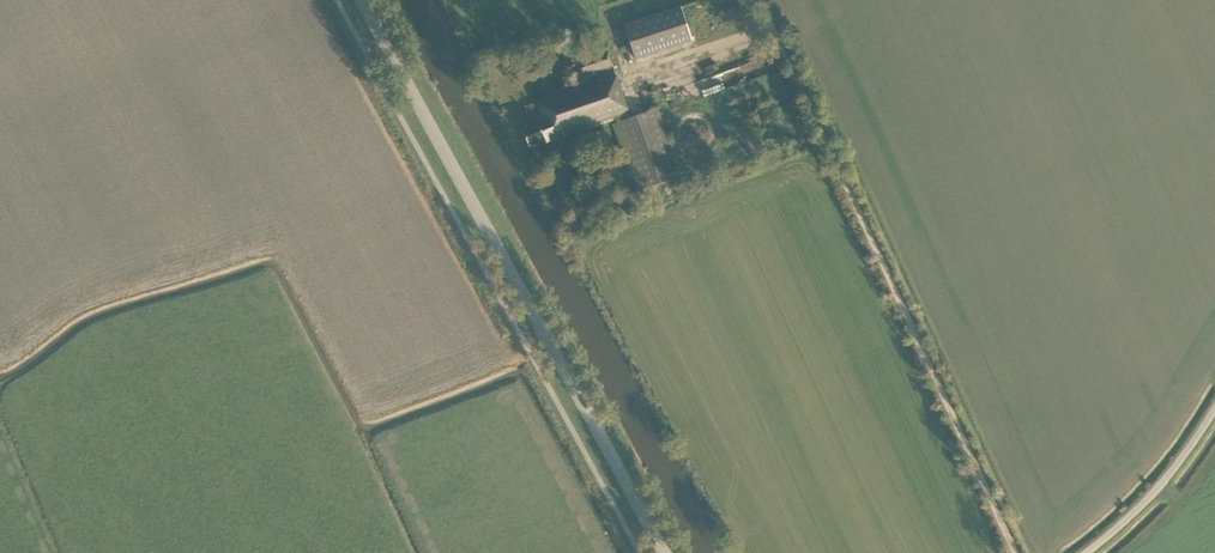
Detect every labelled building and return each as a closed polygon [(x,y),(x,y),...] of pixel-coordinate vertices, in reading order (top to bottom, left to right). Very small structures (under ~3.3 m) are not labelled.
[(624,23),(635,59),(692,41),(680,5),(624,23)] [(616,120),(629,115),(606,48),(572,60),(580,83),(536,98),(543,120),(522,129),(529,146),(545,139),(547,144),(564,136),(565,138),(616,120)] [(723,65),(693,75),(695,81),(725,72),(723,65)] [(629,115),(616,120),(617,123),(612,125),(636,191),(682,175),(658,109),(630,118),(629,115)]
